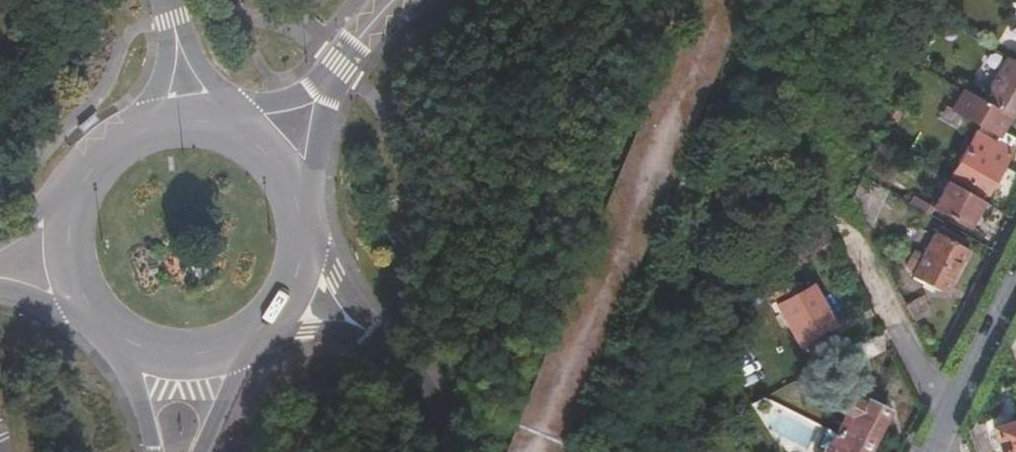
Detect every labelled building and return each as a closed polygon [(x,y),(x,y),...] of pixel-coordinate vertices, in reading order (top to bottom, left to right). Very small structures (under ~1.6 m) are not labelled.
[(1008,56),(986,100),(1014,115),(1015,116),(1015,60),(1008,56)] [(971,149),(1006,167),(1015,148),(997,140),(1000,134),(1002,135),(1013,115),(1014,115),(986,100),(966,89),(955,110),(985,126),(982,133),(980,132),(971,149)] [(1006,167),(971,149),(955,182),(989,200),(1006,167)] [(989,200),(955,182),(949,180),(937,204),(932,213),(939,216),(942,209),(976,226),(989,200)] [(916,205),(932,213),(937,204),(921,196),(916,205)] [(802,259),(836,241),(828,226),(794,243),(802,259)] [(921,275),(928,278),(940,285),(954,291),(974,248),(942,231),(928,258),(916,252),(912,259),(921,275)] [(939,288),(940,285),(928,278),(926,282),(939,288)] [(792,324),(825,306),(813,286),(801,293),(795,283),(779,292),(784,301),(780,304),(792,324)] [(825,306),(792,324),(803,343),(806,341),(812,351),(829,342),(824,333),(836,326),(825,306)] [(838,435),(871,451),(890,415),(870,405),(869,407),(851,399),(844,415),(848,417),(838,435)] [(995,429),(1002,451),(1015,451),(1015,423),(995,429)] [(838,435),(830,451),(826,449),(824,451),(871,451),(838,435)]
